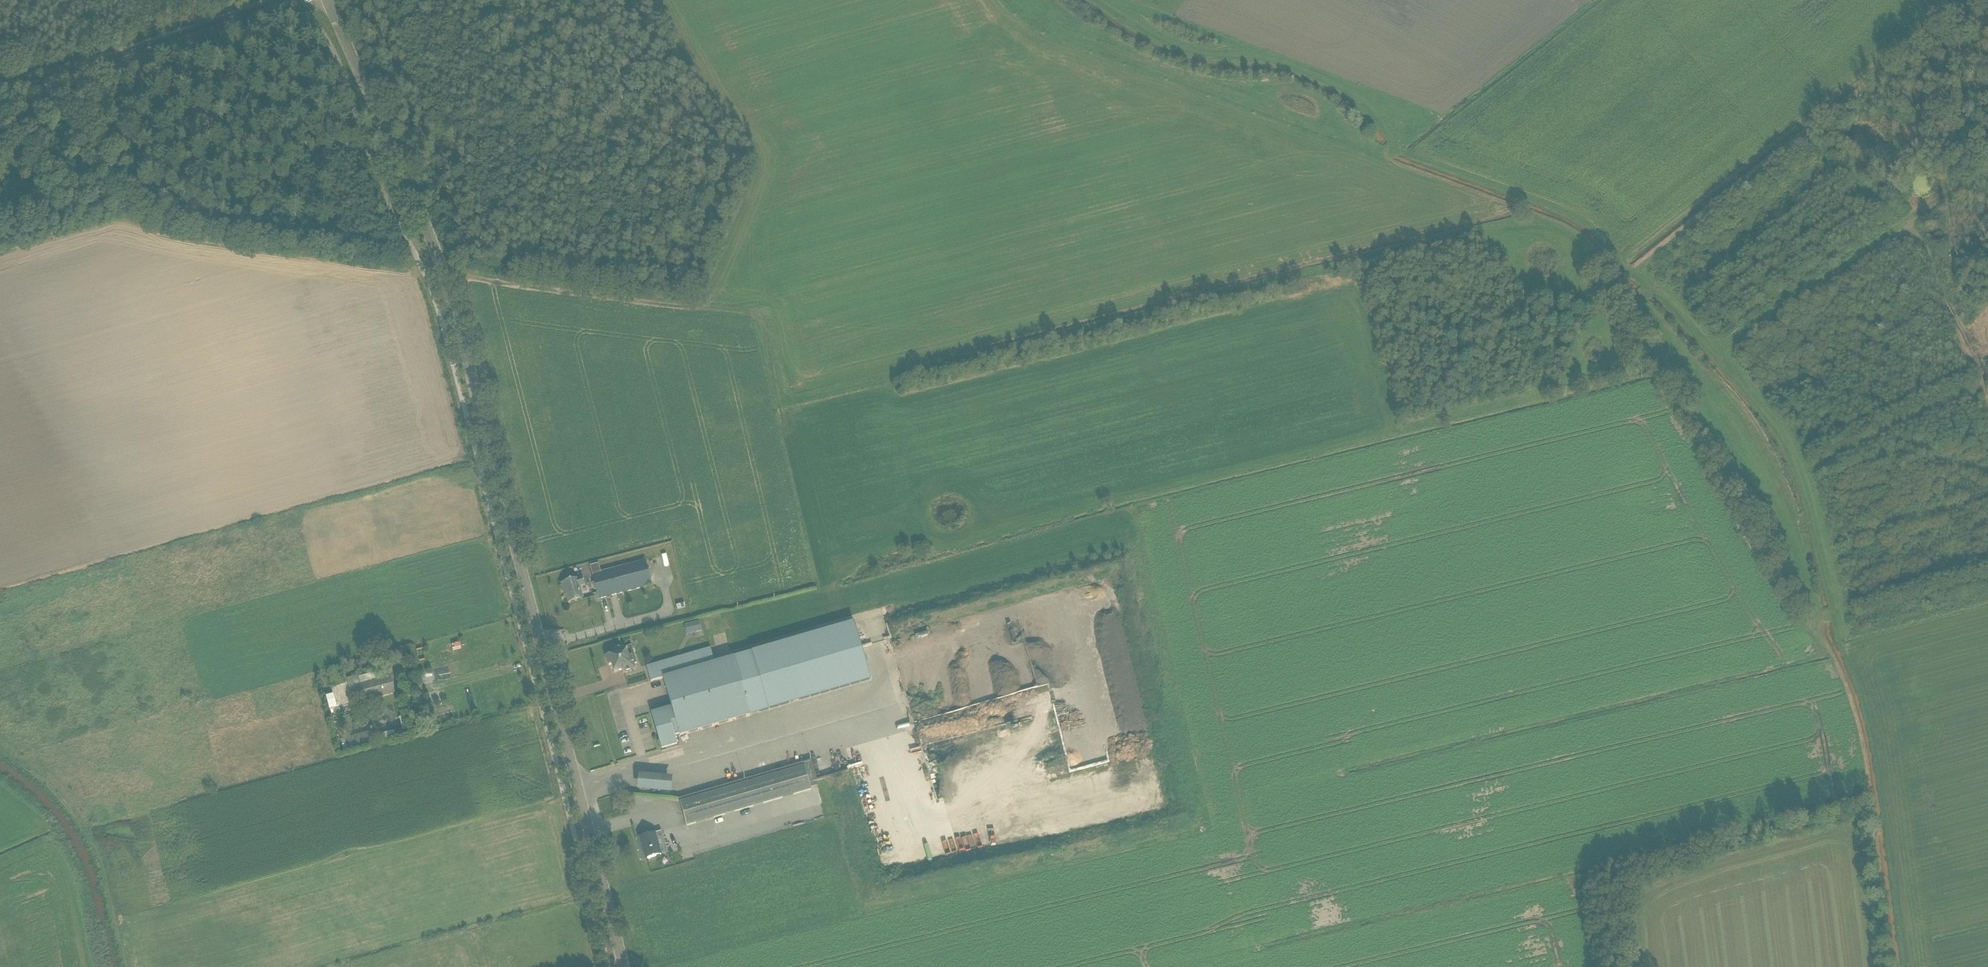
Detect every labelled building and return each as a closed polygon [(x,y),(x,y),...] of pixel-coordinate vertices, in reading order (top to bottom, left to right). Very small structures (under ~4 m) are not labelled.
[(599,599),(652,585),(645,560),(592,575),(599,599)] [(562,583),(564,591),(566,590),(569,603),(582,600),(579,587),(585,585),(583,578),(562,583)] [(682,624),(685,634),(700,631),(698,620),(682,624)] [(715,665),(663,680),(672,708),(667,710),(667,709),(651,714),(662,750),(677,746),(675,737),(680,736),(680,737),(750,716),(871,681),(854,623),(757,651),(733,658),(715,663),(715,665)] [(615,654),(606,657),(609,666),(612,665),(614,672),(622,670),(623,674),(636,670),(634,664),(636,663),(631,646),(614,651),(615,654)] [(663,679),(663,680),(715,665),(715,663),(711,651),(647,670),(651,682),(663,679)] [(363,698),(394,690),(390,678),(352,688),(356,704),(364,702),(363,698)] [(439,692),(432,693),(433,701),(440,700),(439,692)] [(1047,708),(1052,730),(1058,728),(1053,706),(1047,708)] [(350,746),(359,746),(358,737),(350,737),(350,746)] [(680,803),(686,826),(811,790),(805,767),(680,803)] [(638,791),(671,794),(673,777),(639,775),(638,791)] [(644,847),(647,859),(668,853),(662,831),(639,838),(642,848),(644,847)]
